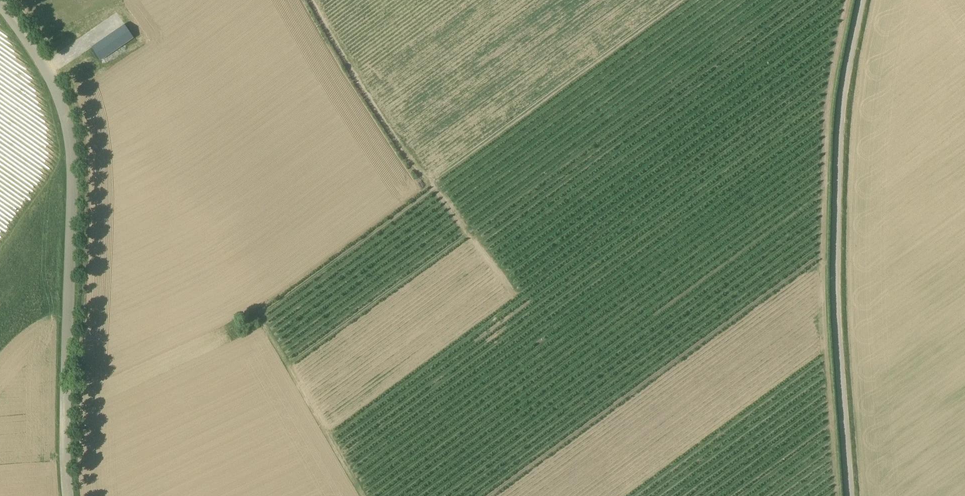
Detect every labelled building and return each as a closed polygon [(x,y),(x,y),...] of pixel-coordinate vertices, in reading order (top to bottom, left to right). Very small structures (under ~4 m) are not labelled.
[(124,34),(98,49),(104,59),(130,44),(124,34)]
